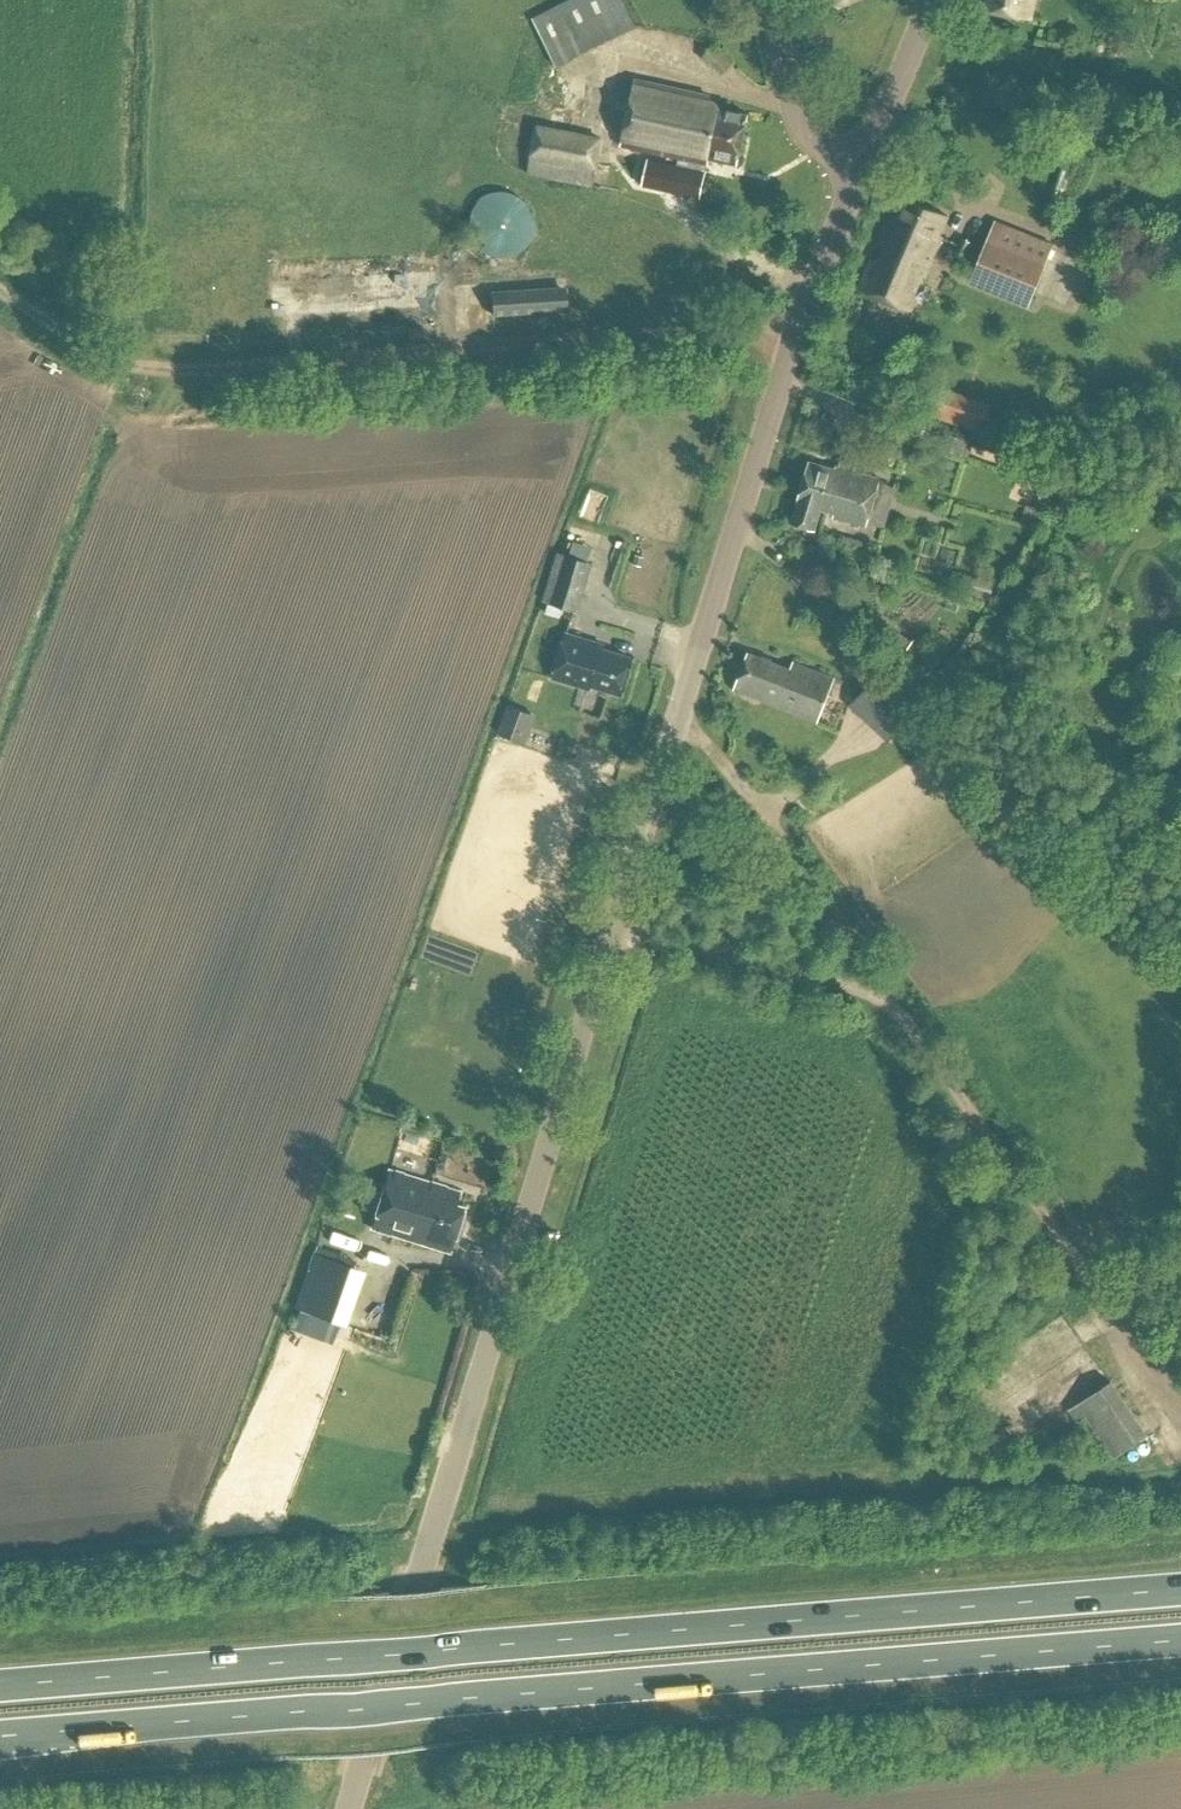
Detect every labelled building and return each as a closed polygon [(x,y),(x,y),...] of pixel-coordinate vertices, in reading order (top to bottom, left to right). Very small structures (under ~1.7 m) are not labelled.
[(830,5),(838,15),(852,4),(848,0),(836,0),(830,5)] [(988,9),(1030,18),(1034,0),(990,0),(988,9)] [(567,1),(535,17),(558,63),(589,47),(567,1)] [(621,146),(680,158),(678,165),(650,159),(644,187),(702,198),(711,158),(738,164),(749,114),(719,107),(711,96),(635,79),(621,146)] [(538,124),(533,152),(529,173),(594,185),(603,136),(538,124)] [(734,180),(732,166),(716,168),(717,182),(734,180)] [(530,240),(535,226),(533,212),(525,200),(513,192),(499,191),(485,195),(475,205),(471,219),(472,233),(480,245),(492,253),(506,255),(520,250),(530,240)] [(687,211),(689,197),(664,194),(662,207),(687,211)] [(948,216),(907,197),(896,220),(891,218),(878,246),(886,250),(879,264),(871,260),(859,286),(908,309),(933,254),(931,253),(948,216)] [(995,220),(976,268),(1035,292),(1054,244),(995,220)] [(962,237),(956,252),(967,257),(973,242),(962,237)] [(490,291),(492,316),(567,311),(565,286),(490,291)] [(942,388),(935,410),(985,426),(992,404),(942,388)] [(892,442),(889,454),(907,459),(910,448),(892,442)] [(815,508),(831,466),(811,459),(791,523),(816,531),(823,511),(815,508)] [(834,467),(831,466),(815,508),(823,511),(833,514),(832,516),(862,526),(878,478),(835,464),(834,467)] [(566,554),(551,604),(578,612),(593,562),(566,554)] [(991,601),(996,583),(965,574),(960,592),(991,601)] [(593,642),(566,634),(554,676),(592,687),(593,683),(622,691),(632,657),(592,645),(593,642)] [(792,668),(749,652),(735,689),(818,721),(834,677),(794,662),(792,668)] [(879,676),(850,707),(889,743),(918,710),(879,676)] [(537,717),(508,706),(503,720),(532,731),(537,717)] [(461,1195),(389,1173),(372,1227),(453,1252),(466,1209),(457,1207),(461,1195)] [(352,1285),(358,1268),(352,1266),(314,1253),(308,1269),(352,1285)] [(551,1299),(555,1284),(546,1281),(542,1296),(551,1299)] [(338,1325),(298,1311),(291,1329),(332,1343),(338,1325)] [(1077,1422),(1089,1414),(1117,1456),(1149,1434),(1112,1380),(1069,1410),(1077,1422)]
